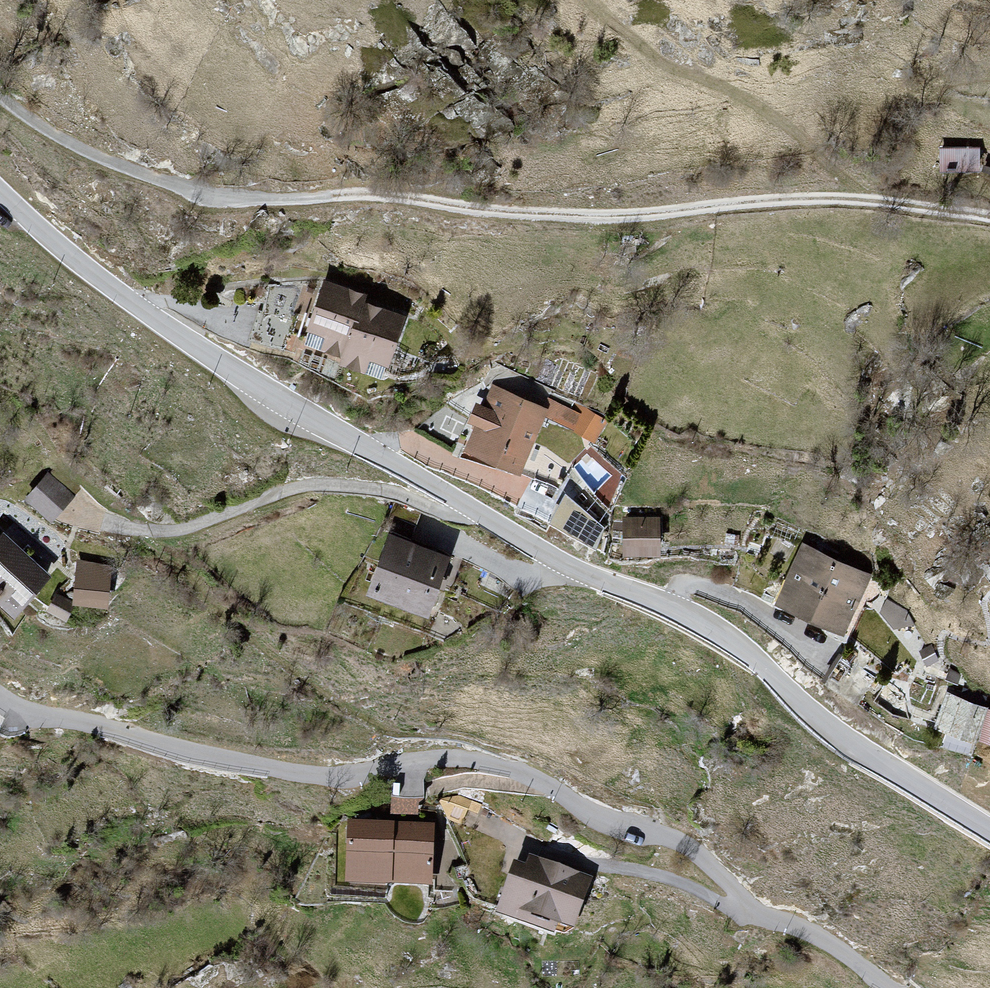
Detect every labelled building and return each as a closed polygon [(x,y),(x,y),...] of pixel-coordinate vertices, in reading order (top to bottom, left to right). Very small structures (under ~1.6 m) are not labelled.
[(982,152),(936,150),(935,175),(980,177),(982,152)] [(364,296),(326,283),(309,331),(325,336),(320,351),(342,359),(340,363),(363,371),(368,358),(387,364),(404,318),(362,304),(364,296)] [(519,473),(547,411),(494,388),(485,410),(478,406),(471,422),(478,425),(467,450),(519,473)] [(605,422),(577,405),(572,414),(581,419),(574,430),(593,441),(605,422)] [(73,497),(48,476),(27,499),(51,521),(73,497)] [(604,528),(565,495),(549,524),(595,550),(604,528)] [(658,520),(625,520),(625,555),(658,555),(658,520)] [(5,538),(0,543),(0,602),(14,614),(48,578),(5,538)] [(447,560),(392,539),(372,592),(427,613),(447,560)] [(866,577),(805,550),(781,603),(842,631),(866,577)] [(109,570),(80,563),(76,604),(106,607),(109,570)] [(984,711),(949,698),(937,728),(973,741),(984,711)] [(989,712),(980,739),(989,742),(989,712)] [(420,815),(420,797),(395,797),(395,815),(420,815)] [(427,838),(341,832),(337,884),(423,891),(427,838)] [(568,934),(585,888),(514,862),(497,908),(568,934)]
